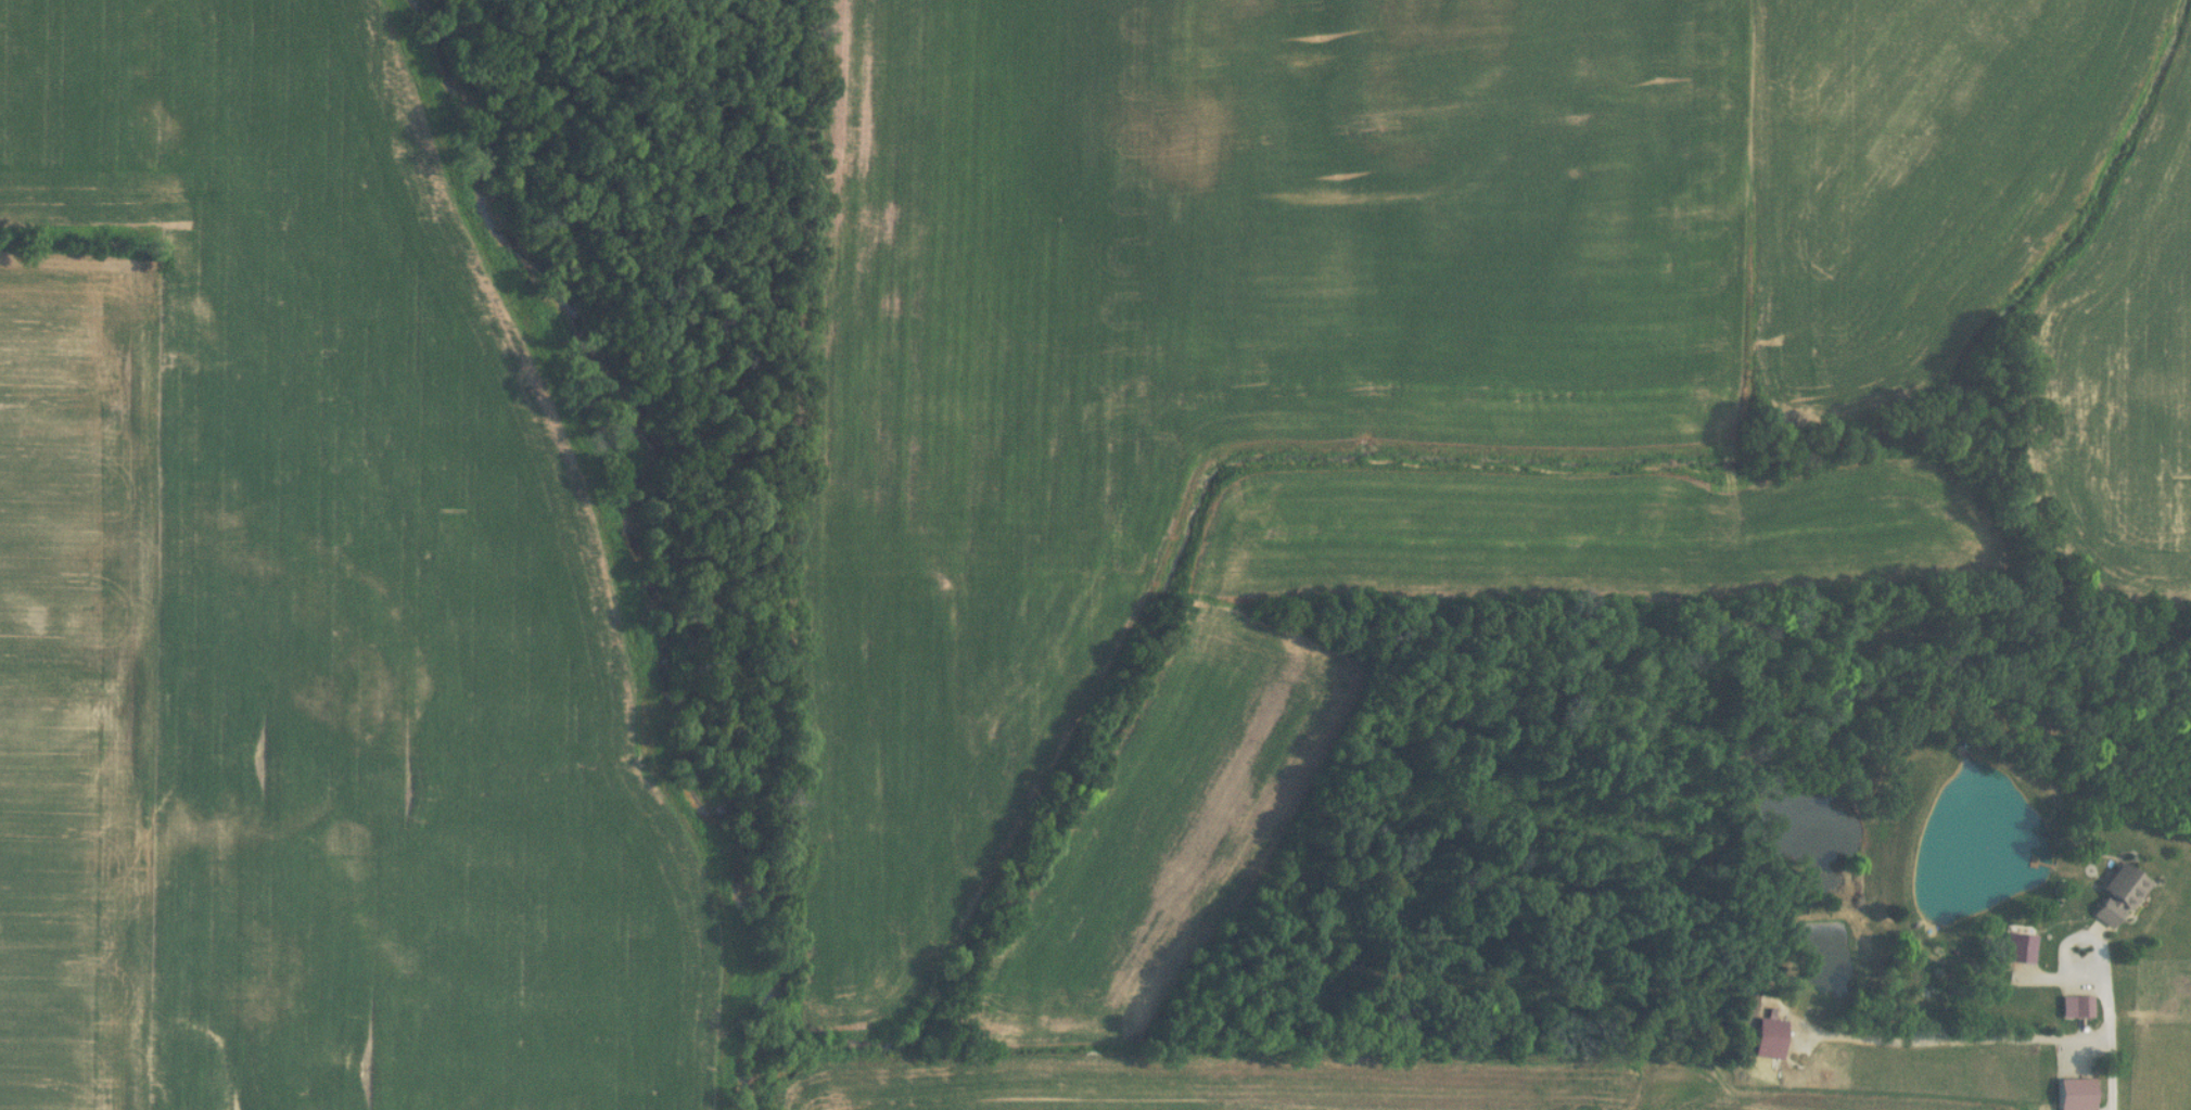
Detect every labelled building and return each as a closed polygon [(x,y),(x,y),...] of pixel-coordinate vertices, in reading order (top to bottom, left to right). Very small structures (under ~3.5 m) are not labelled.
[(2147,885),(2118,865),(2098,894),(2105,899),(2091,919),(2113,934),(2147,885)] [(2031,967),(2033,939),(2004,936),(2002,965),(2031,967)] [(2060,999),(2060,1020),(2090,1020),(2090,999),(2060,999)] [(1756,1020),(1752,1059),(1780,1062),(1784,1023),(1771,1021),(1772,1011),(1765,1010),(1764,1021),(1756,1020)] [(2056,1082),(2056,1109),(2092,1109),(2092,1082),(2056,1082)]
